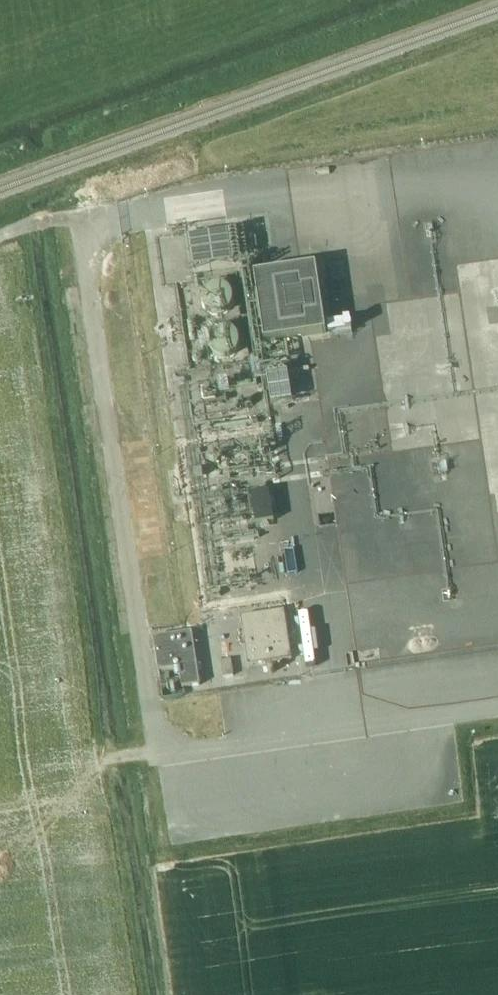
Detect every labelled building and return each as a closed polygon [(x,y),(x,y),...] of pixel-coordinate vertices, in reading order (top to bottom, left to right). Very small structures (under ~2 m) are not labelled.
[(224,230),(160,236),(162,263),(183,261),(184,269),(228,265),(224,230)] [(424,300),(463,291),(457,263),(438,267),(432,239),(416,242),(417,247),(394,252),(397,268),(384,271),(390,299),(374,302),(378,320),(426,310),(424,300)] [(325,259),(247,273),(258,339),(324,328),(316,280),(329,278),(325,259)] [(381,447),(400,451),(408,406),(373,400),(371,409),(373,410),(370,433),(384,435),(381,447)] [(333,471),(344,558),(366,555),(366,557),(379,555),(381,565),(394,564),(392,548),(409,545),(404,512),(383,515),(376,465),(333,471)] [(275,523),(270,491),(252,495),(256,524),(275,523)] [(292,659),(284,611),(242,617),(249,665),(292,659)] [(154,638),(158,671),(179,668),(182,687),(199,685),(191,632),(154,638)] [(232,659),(222,661),(225,677),(234,675),(232,659)]
